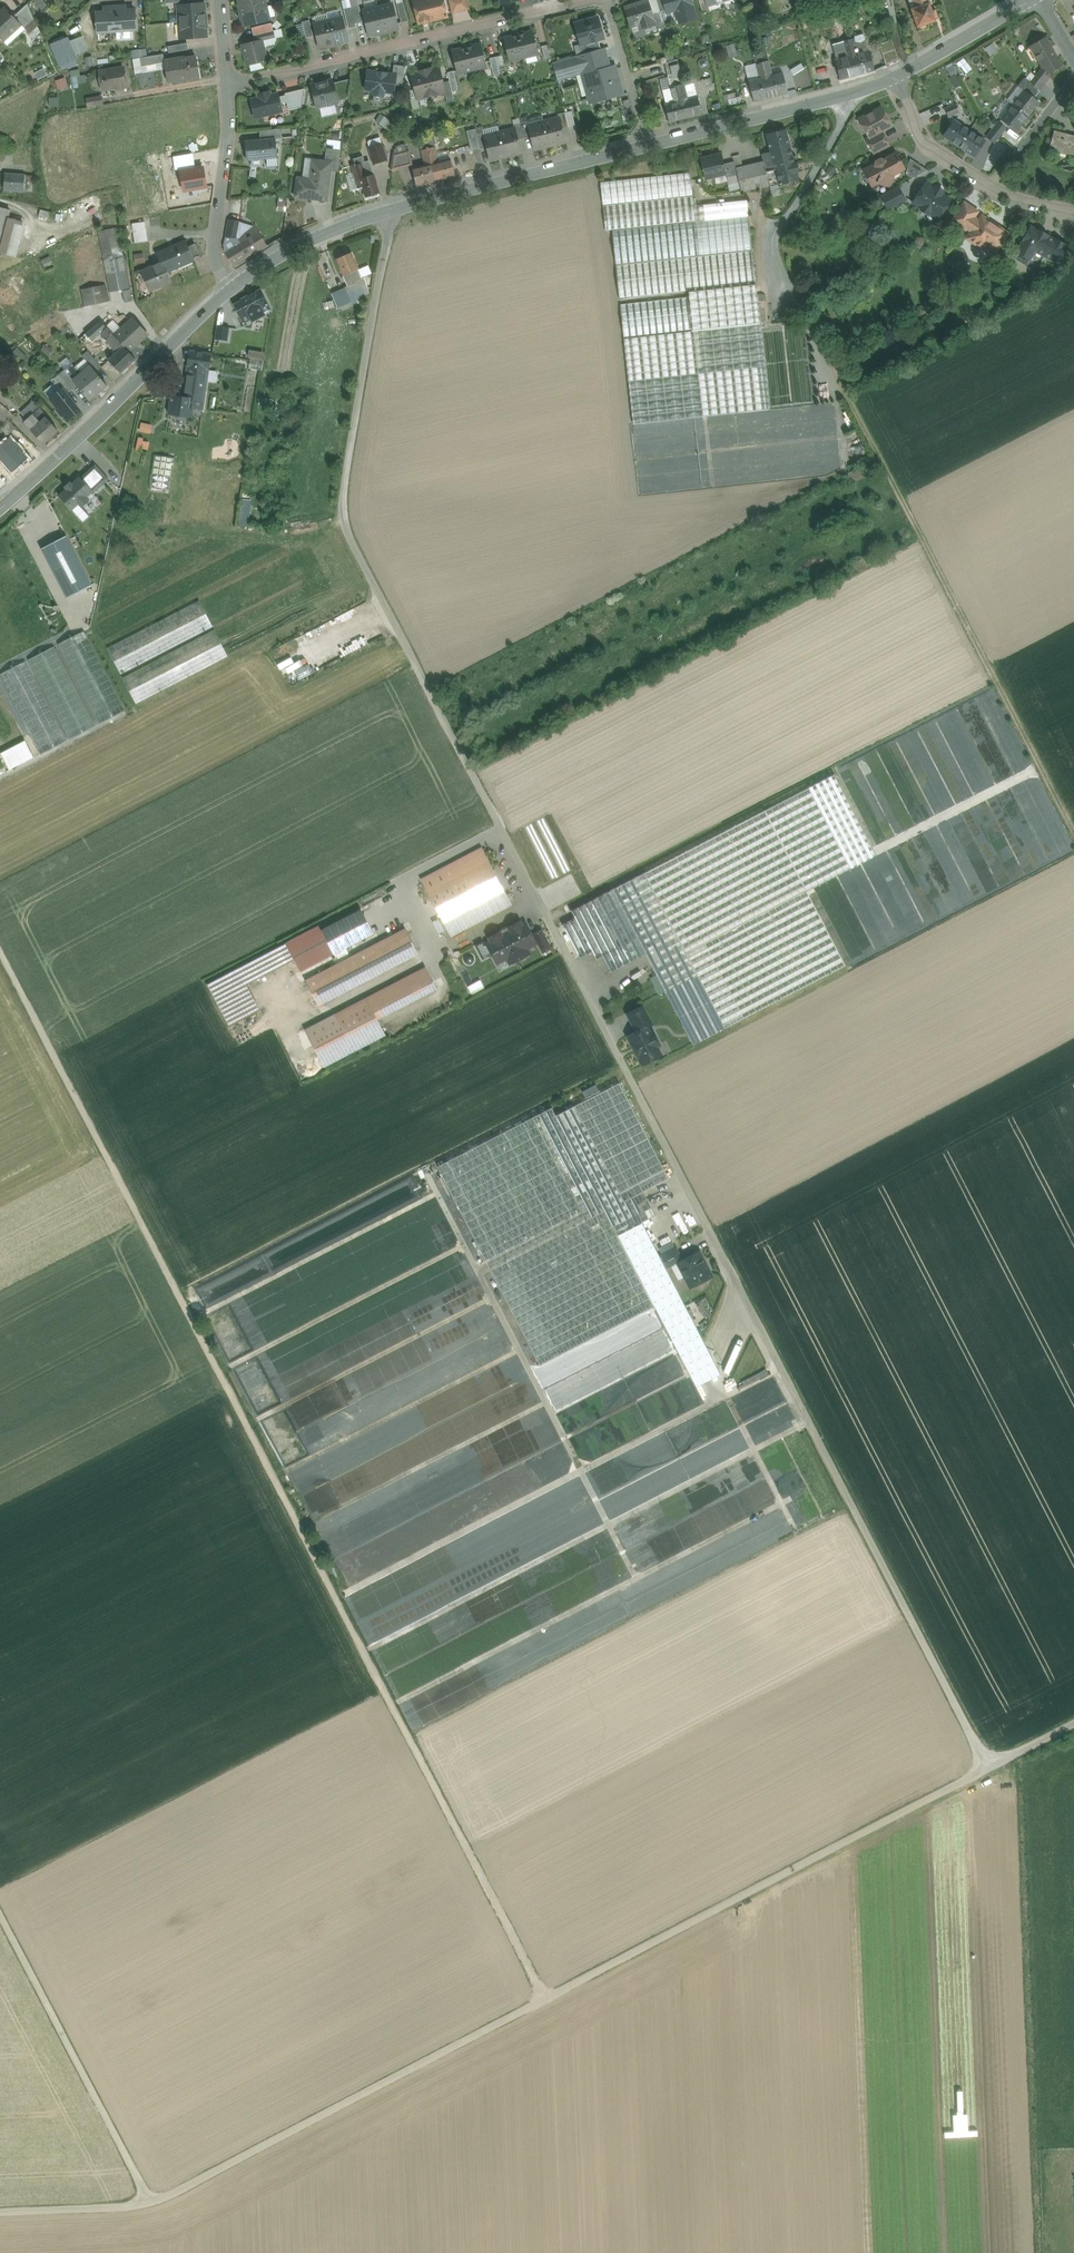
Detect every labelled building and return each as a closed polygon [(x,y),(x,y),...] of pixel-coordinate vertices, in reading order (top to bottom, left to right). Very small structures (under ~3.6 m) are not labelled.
[(43,0),(33,0),(43,11),(49,6),(43,0)] [(242,12),(266,6),(265,0),(239,0),(242,12)] [(419,13),(417,14),(419,23),(421,23),(424,24),(428,23),(430,21),(448,16),(444,0),(416,0),(419,13)] [(453,13),(469,9),(467,0),(450,0),(453,13)] [(648,0),(624,8),(630,28),(643,24),(644,29),(656,26),(657,25),(653,14),(648,0)] [(648,0),(653,14),(660,12),(656,0),(648,0)] [(660,12),(666,10),(663,0),(656,0),(660,12)] [(666,10),(667,13),(676,10),(680,23),(697,18),(691,0),(663,0),(666,10)] [(703,13),(710,11),(708,5),(707,5),(705,0),(698,0),(703,13)] [(928,0),(913,0),(915,7),(911,9),(917,27),(919,26),(922,28),(926,27),(927,24),(935,21),(934,18),(938,17),(935,10),(932,11),(928,0)] [(409,21),(403,2),(397,3),(402,23),(409,21)] [(28,3),(19,11),(29,23),(34,19),(28,3)] [(204,3),(180,5),(180,13),(178,13),(179,22),(205,20),(204,3)] [(392,4),(378,7),(384,32),(398,28),(392,4)] [(135,9),(127,10),(126,6),(105,7),(105,12),(96,12),(98,32),(137,29),(135,9)] [(266,6),(242,12),(245,25),(269,19),(266,6)] [(359,6),(352,7),(355,24),(356,24),(363,22),(359,6)] [(0,12),(0,37),(4,41),(22,24),(6,7),(0,12)] [(352,7),(344,9),(349,29),(356,27),(356,24),(355,24),(352,7)] [(378,7),(364,11),(370,35),(384,32),(378,7)] [(840,8),(834,10),(838,23),(843,21),(840,8)] [(665,27),(660,12),(653,14),(657,25),(656,26),(657,30),(665,27)] [(342,17),(328,20),(334,44),(348,40),(342,17)] [(598,17),(576,23),(582,44),(582,45),(598,40),(604,39),(598,17)] [(34,19),(29,23),(26,27),(33,37),(40,32),(34,19)] [(205,20),(179,22),(179,30),(181,30),(182,38),(206,36),(205,20)] [(310,20),(302,22),(306,38),(313,36),(310,20)] [(328,20),(314,24),(319,47),(334,44),(328,20)] [(272,24),(252,29),(254,35),(273,31),(272,24)] [(273,31),(254,35),(255,42),(262,40),(262,41),(275,38),(273,31)] [(533,32),(518,35),(524,58),(538,54),(536,46),(537,46),(536,40),(535,40),(533,32)] [(518,35),(504,38),(506,47),(505,47),(507,53),(508,53),(510,61),(524,58),(518,35)] [(863,37),(855,39),(859,54),(867,51),(863,37)] [(1045,37),(1030,46),(1041,65),(1056,56),(1045,37)] [(67,39),(51,46),(60,65),(76,59),(74,54),(86,49),(82,39),(69,44),(67,39)] [(855,39),(848,41),(852,55),(857,75),(874,70),(869,51),(867,51),(859,54),(855,39)] [(262,40),(255,42),(242,45),(247,64),(267,60),(262,41),(262,40)] [(598,40),(582,45),(582,44),(579,45),(582,55),(601,49),(598,40)] [(848,41),(842,42),(846,57),(852,55),(848,41)] [(188,43),(168,46),(169,53),(189,49),(188,43)] [(481,44),(467,47),(472,70),(486,67),(484,59),(486,58),(484,52),(483,52),(481,44)] [(548,45),(542,46),(545,59),(551,57),(548,45)] [(467,47),(453,51),(455,59),(453,59),(455,66),(456,65),(458,74),(472,70),(467,47)] [(582,55),(578,56),(578,57),(580,65),(604,59),(601,49),(582,55)] [(846,57),(835,60),(840,80),(857,75),(852,55),(846,57)] [(506,69),(503,56),(496,57),(500,70),(506,69)] [(1056,56),(1041,65),(1042,67),(1047,75),(1047,74),(1062,66),(1056,56)] [(196,57),(178,60),(177,58),(165,61),(168,81),(187,78),(187,77),(199,75),(196,57)] [(496,57),(490,59),(494,76),(501,74),(500,70),(496,57)] [(578,57),(553,64),(557,79),(582,72),(580,65),(578,57)] [(964,73),(972,68),(964,57),(957,62),(964,73)] [(614,66),(606,68),(604,59),(580,65),(582,72),(585,71),(592,95),(606,90),(609,99),(623,95),(614,66)] [(678,59),(665,63),(671,87),(684,84),(678,59)] [(781,62),(783,73),(794,70),(791,60),(781,62)] [(769,61),(762,62),(766,77),(772,76),(769,61)] [(762,62),(756,64),(760,79),(766,77),(762,62)] [(756,64),(745,67),(749,82),(760,79),(756,64)] [(405,66),(394,65),(393,74),(396,75),(395,85),(402,86),(405,66)] [(439,66),(425,70),(431,96),(445,93),(446,92),(443,82),(439,66)] [(1047,75),(1042,67),(1036,76),(1045,84),(1050,78),(1047,74),(1047,75)] [(124,68),(100,72),(101,79),(104,81),(105,89),(127,85),(124,68)] [(71,85),(84,84),(83,69),(71,69),(71,85)] [(425,70),(411,73),(415,89),(417,99),(418,99),(431,96),(425,70)] [(393,74),(368,71),(365,89),(374,90),(373,94),(384,96),(384,91),(394,93),(395,85),(396,75),(393,74)] [(454,71),(448,73),(450,81),(452,92),(459,90),(454,71)] [(772,76),(766,77),(771,97),(788,93),(783,73),(772,76)] [(1045,84),(1036,76),(1031,83),(1030,84),(1039,91),(1045,84)] [(59,89),(68,86),(65,77),(57,79),(59,89)] [(760,79),(749,82),(754,102),(771,97),(766,77),(760,79)] [(804,77),(793,80),(796,91),(806,88),(804,77)] [(1025,78),(1018,86),(1024,91),(1025,90),(1030,84),(1031,83),(1025,78)] [(350,79),(333,83),(338,101),(347,99),(350,79)] [(332,80),(312,85),(317,106),(321,105),(323,106),(332,104),(333,102),(338,101),(333,83),(332,80)] [(654,80),(646,82),(648,91),(657,89),(654,80)] [(450,81),(443,82),(446,92),(445,93),(447,102),(454,100),(452,92),(450,81)] [(684,84),(671,87),(672,91),(664,93),(666,104),(665,104),(669,122),(702,114),(698,96),(688,99),(684,84)] [(1039,91),(1030,84),(1025,90),(1034,98),(1039,91)] [(304,89),(285,93),(285,95),(279,97),(281,104),(287,102),(289,110),(302,107),(304,89)] [(417,99),(415,89),(408,91),(413,110),(420,109),(418,99),(417,99)] [(1025,90),(1024,91),(1013,105),(1027,117),(1039,102),(1034,98),(1025,90)] [(278,93),(270,95),(266,92),(258,94),(258,97),(251,99),(255,118),(282,111),(281,104),(279,97),(278,93)] [(739,96),(727,99),(728,106),(740,103),(739,96)] [(101,97),(92,98),(93,106),(102,104),(101,97)] [(956,105),(945,109),(948,116),(959,112),(956,105)] [(1027,117),(1013,105),(1001,120),(1016,131),(1027,117)] [(881,107),(859,119),(869,138),(881,132),(891,127),(881,107)] [(565,113),(558,114),(559,118),(562,128),(568,127),(565,113)] [(544,122),(542,115),(530,118),(530,119),(528,122),(529,125),(528,126),(531,136),(534,149),(543,147),(542,146),(549,144),(544,122)] [(387,118),(382,124),(387,129),(393,122),(387,118)] [(559,118),(544,122),(549,144),(556,143),(556,144),(565,142),(562,128),(559,118)] [(969,131),(954,120),(943,136),(959,146),(969,131)] [(528,122),(521,123),(524,138),(531,136),(528,126),(529,125),(528,122)] [(1006,128),(999,122),(993,130),(1000,136),(1006,128)] [(521,123),(514,125),(515,129),(518,139),(524,138),(521,123)] [(272,139),(245,141),(247,160),(252,159),(251,166),(262,167),(264,158),(277,157),(276,139),(281,138),(280,129),(271,130),(272,139)] [(475,129),(466,131),(471,150),(480,148),(477,134),(475,129)] [(515,129),(500,132),(505,155),(512,153),(512,155),(521,153),(518,139),(515,129)] [(775,169),(766,171),(770,185),(770,186),(770,187),(779,185),(799,180),(797,173),(799,172),(797,163),(794,163),(786,129),(766,134),(775,169)] [(1000,136),(993,130),(987,137),(994,143),(1000,136)] [(985,141),(969,131),(959,146),(975,157),(985,141)] [(1054,131),(1049,150),(1073,156),(1073,136),(1054,131)] [(484,132),(477,134),(480,148),(487,147),(484,136),(484,132)] [(484,136),(487,147),(490,160),(499,158),(498,157),(505,155),(500,132),(484,136)] [(881,132),(869,138),(866,139),(874,154),(889,146),(881,132)] [(9,137),(2,139),(5,151),(12,149),(9,137)] [(433,138),(426,140),(428,148),(435,146),(433,138)] [(419,142),(421,150),(428,148),(426,140),(419,142)] [(382,143),(368,147),(373,164),(388,160),(382,143)] [(451,159),(439,162),(435,146),(428,148),(436,181),(455,176),(451,159)] [(425,165),(413,168),(417,186),(436,181),(428,148),(421,150),(425,165)] [(409,150),(394,154),(391,170),(392,170),(412,164),(409,150)] [(341,154),(326,152),(325,161),(331,162),(330,171),(338,172),(341,154)] [(721,154),(700,159),(705,179),(725,174),(726,174),(724,164),(721,154)] [(895,154),(884,160),(880,159),(876,161),(874,165),(864,170),(872,186),(878,182),(889,186),(892,175),(904,169),(895,154)] [(363,156),(352,159),(354,165),(351,166),(358,189),(363,188),(366,197),(372,195),(374,196),(377,195),(378,193),(379,193),(374,174),(373,174),(369,161),(365,162),(363,156)] [(927,171),(910,159),(906,174),(913,178),(927,171)] [(312,179),(297,177),(295,196),(327,200),(330,171),(331,162),(325,161),(315,160),(313,173),(312,173),(312,179)] [(734,161),(724,164),(726,174),(725,174),(726,178),(737,175),(738,175),(736,168),(734,161)] [(764,161),(736,168),(738,175),(737,175),(741,192),(770,186),(770,185),(766,171),(764,161)] [(204,167),(180,171),(183,191),(207,187),(204,167)] [(26,175),(5,173),(4,190),(25,192),(25,191),(26,176),(26,175)] [(691,173),(600,182),(606,230),(612,230),(633,424),(770,409),(747,200),(720,203),(721,219),(696,222),(691,173)] [(33,176),(26,176),(25,191),(32,192),(33,176)] [(934,188),(926,183),(913,202),(921,208),(920,209),(928,215),(929,213),(937,219),(951,199),(942,194),(943,192),(936,187),(934,188)] [(898,187),(881,196),(888,210),(906,201),(898,187)] [(232,202),(229,220),(241,222),(244,204),(232,202)] [(964,203),(952,221),(965,229),(967,228),(973,217),(977,212),(964,203)] [(0,207),(0,248),(7,221),(10,210),(0,207)] [(53,213),(40,210),(39,217),(52,220),(53,213)] [(1008,233),(982,216),(978,221),(973,217),(967,228),(971,231),(967,238),(975,244),(975,243),(983,249),(986,245),(996,251),(1008,233)] [(229,220),(225,236),(234,238),(238,236),(241,222),(229,220)] [(7,221),(0,248),(0,253),(16,257),(24,226),(7,221)] [(145,222),(132,224),(135,243),(148,241),(145,222)] [(234,238),(233,239),(237,245),(258,232),(255,226),(238,236),(234,238)] [(1027,233),(1026,233),(1024,233),(1021,239),(1022,241),(1023,241),(1017,252),(1018,252),(1015,258),(1026,264),(1029,258),(1029,259),(1034,250),(1044,256),(1053,239),(1047,236),(1047,235),(1038,231),(1031,227),(1027,233)] [(118,228),(97,232),(106,276),(127,272),(118,228)] [(237,245),(225,252),(232,265),(266,245),(258,232),(237,245)] [(224,242),(225,252),(237,245),(233,239),(234,238),(225,236),(224,242)] [(1067,246),(1053,239),(1044,256),(1057,263),(1067,246)] [(162,263),(142,271),(150,291),(171,282),(166,273),(177,268),(177,266),(192,259),(193,261),(194,261),(193,258),(188,247),(185,241),(158,253),(162,263)] [(195,243),(188,247),(193,258),(200,255),(195,243)] [(136,262),(145,262),(145,252),(135,253),(136,262)] [(351,252),(345,255),(342,254),(339,256),(338,258),(336,259),(343,276),(359,269),(351,252)] [(359,269),(343,276),(348,286),(355,283),(354,281),(362,278),(359,269)] [(127,272),(106,276),(110,295),(123,292),(130,291),(127,272)] [(362,278),(354,281),(355,283),(348,286),(345,288),(351,302),(369,294),(362,278)] [(106,285),(81,290),(85,311),(110,306),(106,285)] [(345,288),(332,293),(338,308),(351,302),(345,288)] [(268,310),(271,309),(261,289),(241,299),(241,300),(234,304),(244,323),(251,319),(252,321),(269,312),(268,310)] [(133,301),(130,291),(123,292),(125,303),(133,301)] [(124,315),(121,315),(114,322),(121,330),(130,321),(124,315)] [(130,321),(121,330),(114,322),(107,329),(112,335),(128,352),(145,336),(131,321),(130,321)] [(101,322),(86,334),(92,341),(101,334),(106,340),(112,335),(107,329),(101,322)] [(230,339),(230,325),(218,325),(217,338),(230,339)] [(128,352),(112,335),(106,340),(113,348),(111,350),(114,355),(109,360),(121,373),(135,359),(128,352)] [(101,366),(88,351),(82,355),(91,366),(95,371),(101,366)] [(210,354),(190,351),(188,366),(208,369),(210,354)] [(106,363),(99,354),(94,358),(102,367),(106,363)] [(263,360),(250,359),(249,368),(262,370),(263,360)] [(95,371),(91,366),(82,373),(98,393),(107,385),(95,371)] [(208,369),(188,366),(184,397),(182,406),(202,409),(208,369)] [(73,380),(65,370),(59,374),(72,390),(77,385),(73,380)] [(98,393),(82,373),(73,380),(77,385),(89,400),(98,393)] [(72,390),(59,374),(54,379),(62,389),(67,394),(72,390)] [(164,390),(156,388),(154,395),(162,397),(164,390)] [(67,394),(62,389),(50,398),(58,408),(57,409),(62,415),(63,414),(68,420),(80,410),(67,394)] [(202,409),(182,406),(184,397),(168,396),(164,412),(201,417),(202,409)] [(48,417),(40,407),(39,408),(34,402),(21,413),(27,419),(24,421),(44,444),(58,430),(47,418),(48,417)] [(0,403),(0,414),(8,421),(13,415),(0,403)] [(0,414),(0,424),(10,433),(16,427),(8,421),(0,414)] [(154,423),(141,421),(140,430),(153,432),(154,423)] [(12,435),(7,440),(13,446),(18,440),(12,435)] [(0,448),(0,464),(9,474),(32,453),(20,440),(11,449),(6,443),(0,448)] [(175,458),(154,455),(145,512),(165,515),(175,458)] [(858,465),(846,471),(851,479),(863,473),(858,465)] [(79,476),(72,483),(70,481),(64,486),(66,488),(59,495),(59,496),(63,500),(72,510),(79,504),(82,507),(89,500),(86,497),(91,492),(91,489),(79,476)] [(251,502),(242,501),(239,525),(248,526),(251,502)] [(91,584),(66,535),(41,548),(52,568),(67,598),(92,585),(91,584)] [(200,601),(107,649),(121,675),(213,627),(200,601)] [(126,711),(84,631),(58,644),(100,725),(126,711)] [(215,631),(122,678),(136,704),(228,657),(215,631)] [(369,631),(351,638),(354,646),(372,640),(369,631)] [(96,726),(54,646),(28,660),(70,740),(96,726)] [(25,661),(0,675),(0,676),(41,755),(67,741),(25,661)] [(10,768),(35,757),(28,740),(3,751),(10,768)] [(810,887),(878,855),(839,773),(796,793),(805,812),(825,812),(812,818),(812,831),(819,835),(814,835),(812,837),(796,837),(798,842),(799,852),(801,854),(791,874),(800,878),(788,884),(788,900),(778,900),(785,903),(775,923),(776,926),(781,916),(781,968),(786,970),(780,982),(788,987),(779,991),(779,995),(846,963),(810,887)] [(482,848),(422,879),(443,920),(438,922),(443,932),(448,930),(451,936),(511,904),(482,848)] [(698,976),(645,873),(613,890),(657,975),(666,992),(698,976)] [(364,907),(321,928),(334,953),(376,932),(364,907)] [(520,922),(510,928),(511,930),(501,935),(500,933),(490,938),(492,941),(488,943),(496,960),(504,956),(507,956),(510,963),(522,956),(518,948),(522,946),(525,947),(525,948),(536,943),(525,923),(521,925),(520,922)] [(405,929),(306,981),(319,1005),(418,953),(405,929)] [(542,930),(534,934),(543,952),(551,948),(542,930)] [(276,948),(207,985),(216,1001),(285,965),(276,948)] [(426,968),(336,1014),(354,1050),(385,1034),(377,1019),(436,988),(426,968)] [(659,996),(666,992),(657,975),(650,979),(659,996)] [(698,976),(666,992),(693,1044),(725,1028),(698,976)] [(482,980),(469,988),(473,994),(485,986),(482,980)] [(642,1006),(628,1013),(637,1031),(646,1026),(646,1027),(651,1024),(642,1006)] [(336,1014),(306,1030),(324,1065),(354,1050),(336,1014)] [(637,1031),(628,1035),(632,1042),(635,1043),(640,1053),(639,1056),(643,1064),(661,1055),(656,1046),(660,1044),(654,1033),(650,1034),(646,1027),(646,1026),(637,1031)] [(669,1178),(620,1082),(556,1115),(618,1234),(656,1215),(643,1191),(669,1178)] [(552,1107),(438,1166),(540,1365),(654,1306),(618,1234),(556,1115),(552,1107)] [(677,1247),(659,1257),(665,1269),(678,1262),(678,1261),(683,1259),(677,1247)] [(683,1259),(678,1261),(678,1262),(687,1278),(686,1280),(688,1284),(694,1286),(697,1284),(698,1281),(703,1278),(706,1279),(709,1277),(711,1272),(708,1267),(706,1266),(699,1253),(697,1252),(683,1259)] [(189,1295),(198,1310),(210,1303),(201,1288),(189,1295)]
